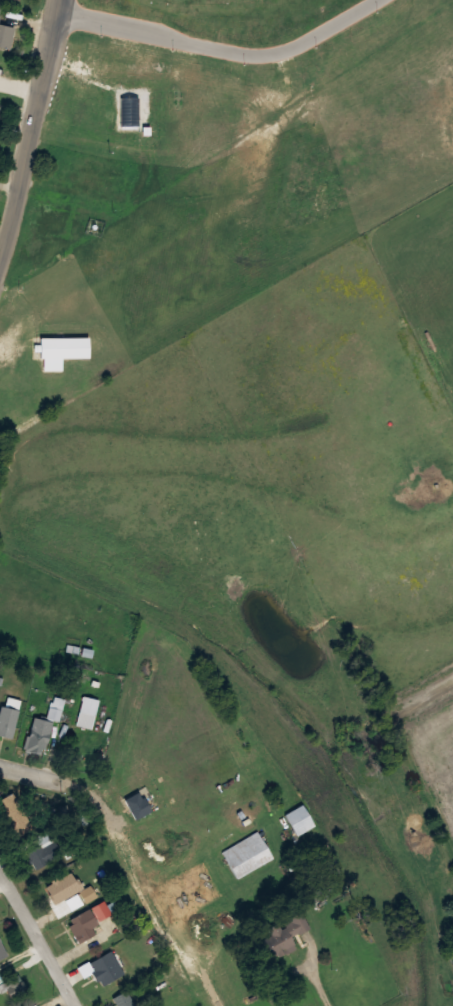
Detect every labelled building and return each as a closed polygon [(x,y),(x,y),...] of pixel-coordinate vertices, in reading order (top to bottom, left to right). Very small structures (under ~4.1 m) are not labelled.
[(10,49),(0,46),(0,22),(15,26),(10,49)] [(39,337),(88,336),(88,356),(62,357),(62,369),(42,369),(42,357),(39,357),(39,351),(34,351),(34,344),(39,344),(39,337)] [(100,700),(92,728),(76,724),(84,695),(100,700)] [(67,700),(58,696),(49,717),(58,721),(67,700)] [(10,738),(0,736),(0,710),(1,706),(17,710),(10,738)] [(34,717),(53,722),(46,748),(43,747),(41,754),(25,750),(34,717)] [(17,836),(0,807),(0,798),(12,792),(33,828),(17,836)] [(285,814),(301,805),(313,825),(297,834),(285,814)] [(36,837),(49,830),(62,854),(35,869),(26,852),(40,845),(36,837)] [(223,851),(256,831),(271,857),(238,876),(223,851)] [(47,885),(70,873),(73,879),(76,877),(81,887),(55,901),(47,885)] [(67,899),(72,909),(98,898),(92,887),(67,899)] [(70,918),(105,900),(111,912),(98,919),(103,928),(77,943),(72,935),(77,932),(70,918)] [(300,910),(310,927),(298,934),(297,932),(289,936),(294,946),(278,955),(276,951),(269,955),(261,941),(271,934),(267,927),(277,922),(281,929),(285,926),(284,923),(289,920),(288,917),(300,910)] [(8,954),(0,958),(0,939),(8,954)] [(91,961),(105,954),(117,977),(104,984),(91,961)] [(28,988),(19,973),(0,983),(0,985),(8,999),(28,988)] [(126,989),(137,1005),(117,1005),(112,997),(126,989)]
